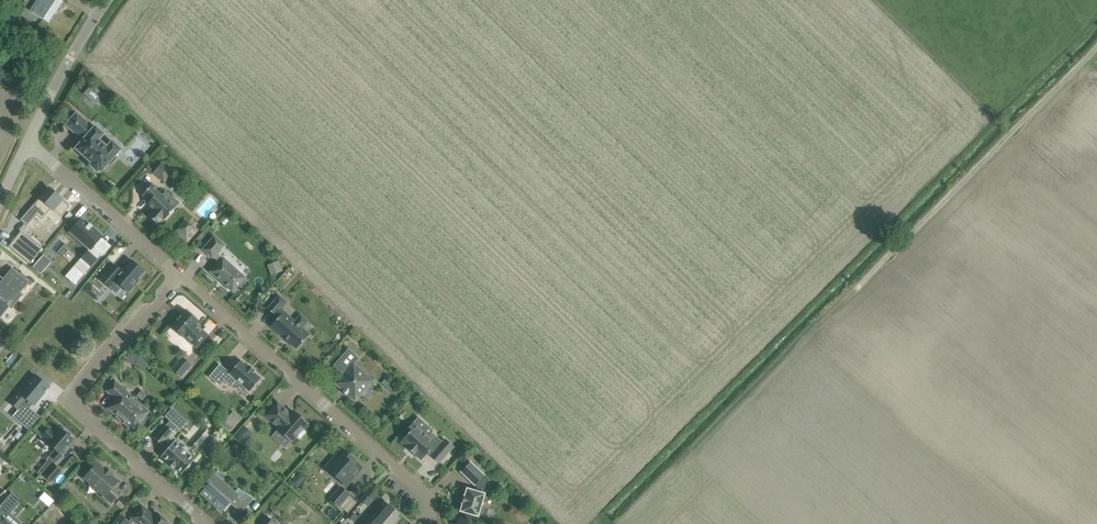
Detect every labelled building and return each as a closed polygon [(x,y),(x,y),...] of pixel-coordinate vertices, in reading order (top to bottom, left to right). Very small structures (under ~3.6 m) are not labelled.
[(60,0),(41,0),(33,12),(49,23),(63,2),(60,0)] [(94,87),(86,96),(90,99),(93,96),(94,97),(96,95),(95,94),(98,90),(94,87)] [(90,165),(98,172),(100,170),(101,171),(121,149),(112,141),(107,147),(99,139),(104,134),(95,126),(94,128),(76,113),(66,125),(83,140),(75,148),(92,163),(90,165)] [(169,166),(168,167),(162,162),(153,173),(164,182),(164,181),(166,183),(176,171),(169,166)] [(180,203),(173,197),(166,191),(163,193),(152,184),(142,195),(149,202),(147,204),(153,209),(147,215),(159,225),(164,219),(165,219),(180,203)] [(49,187),(21,220),(28,226),(37,215),(42,219),(52,208),(62,216),(71,206),(49,187)] [(82,218),(70,232),(89,249),(81,258),(90,266),(98,258),(100,255),(106,249),(97,242),(101,237),(103,235),(93,226),(92,227),(89,224),(82,218)] [(185,220),(175,232),(187,242),(197,230),(185,220)] [(43,248),(21,231),(8,246),(30,264),(43,248)] [(240,287),(243,287),(246,283),(246,281),(244,279),(245,277),(223,257),(223,258),(217,253),(224,245),(215,236),(203,249),(212,258),(213,257),(219,262),(210,272),(233,292),(238,285),(240,287)] [(280,261),(268,264),(269,273),(282,270),(280,261)] [(115,264),(102,279),(109,286),(117,293),(122,287),(128,292),(139,280),(138,279),(144,271),(138,265),(136,267),(130,262),(125,268),(124,267),(121,270),(115,264)] [(10,306),(13,308),(19,300),(23,294),(21,292),(30,281),(12,267),(0,283),(0,318),(10,306)] [(88,282),(82,289),(89,295),(95,288),(88,282)] [(280,294),(268,308),(276,314),(279,317),(271,326),(296,349),(309,334),(281,308),(287,301),(280,294)] [(187,310),(171,327),(184,337),(185,336),(197,346),(207,334),(196,324),(199,320),(187,310)] [(335,365),(344,373),(335,383),(343,390),(342,391),(346,395),(347,394),(355,401),(361,395),(361,396),(367,388),(373,381),(353,364),(358,359),(349,349),(335,365)] [(135,362),(143,369),(148,363),(137,354),(135,362)] [(180,366),(177,363),(172,369),(181,377),(192,364),(186,360),(180,366)] [(230,373),(226,369),(215,381),(220,385),(225,379),(231,385),(236,379),(249,391),(261,378),(254,372),(255,371),(249,365),(248,366),(241,360),(230,373)] [(18,409),(12,416),(29,430),(41,416),(30,408),(33,404),(34,405),(45,392),(46,392),(45,391),(48,389),(49,389),(48,388),(50,386),(35,374),(27,384),(26,383),(18,392),(27,399),(18,409)] [(107,391),(116,399),(108,408),(133,430),(149,412),(141,404),(142,403),(134,396),(132,397),(125,390),(115,381),(107,391)] [(277,402),(266,415),(279,427),(277,429),(278,429),(271,436),(285,448),(291,441),(297,435),(300,438),(306,432),(302,429),(308,423),(294,411),(291,414),(277,402)] [(166,425),(155,438),(162,445),(162,444),(167,449),(161,456),(169,462),(168,463),(174,469),(174,468),(182,474),(185,470),(187,471),(193,464),(191,463),(195,459),(187,452),(188,451),(188,449),(187,447),(185,447),(184,447),(182,448),(174,441),(169,437),(174,431),(177,427),(180,429),(187,422),(171,407),(164,415),(170,421),(166,425)] [(233,428),(241,418),(233,410),(224,420),(233,428)] [(433,440),(413,422),(405,431),(408,434),(401,442),(408,448),(408,449),(413,454),(414,453),(421,459),(428,452),(432,455),(431,455),(439,462),(454,446),(445,439),(443,442),(436,437),(433,440)] [(48,442),(47,443),(57,451),(52,457),(57,461),(69,449),(67,448),(74,440),(68,434),(68,432),(65,429),(62,429),(61,428),(56,433),(49,427),(41,436),(48,442)] [(18,431),(14,436),(19,440),(23,434),(18,431)] [(356,460),(351,456),(342,448),(325,467),(333,474),(346,486),(360,470),(353,464),(356,460)] [(462,504),(460,511),(478,516),(478,515),(486,517),(489,508),(481,506),(485,493),(483,493),(486,482),(482,478),(485,475),(470,461),(461,471),(475,485),(476,484),(477,485),(475,491),(467,488),(465,495),(464,495),(462,503),(462,504)] [(44,475),(52,482),(62,470),(55,463),(44,475)] [(98,463),(84,477),(91,483),(90,485),(97,491),(98,490),(104,495),(103,497),(111,504),(117,497),(109,491),(118,481),(111,475),(113,473),(106,467),(104,469),(98,463)] [(238,495),(214,474),(207,482),(209,484),(201,493),(222,511),(230,502),(241,513),(252,500),(246,495),(241,500),(238,496),(238,495)] [(10,487),(14,490),(19,484),(18,482),(20,480),(18,479),(10,487)] [(330,498),(339,506),(349,494),(341,487),(330,498)] [(48,506),(54,500),(45,491),(39,497),(48,506)] [(370,496),(374,500),(379,494),(374,491),(370,496)] [(5,518),(9,514),(9,515),(22,500),(12,492),(0,506),(1,507),(0,509),(0,523),(12,523),(5,518)] [(368,497),(363,502),(368,506),(373,501),(368,497)] [(391,523),(395,523),(402,516),(389,504),(380,514),(391,523)] [(139,523),(169,523),(157,513),(154,516),(142,505),(131,517),(139,523)] [(350,518),(354,522),(359,517),(355,513),(350,518)] [(380,514),(372,523),(391,523),(380,514)] [(113,523),(128,523),(130,522),(122,515),(113,523)]
